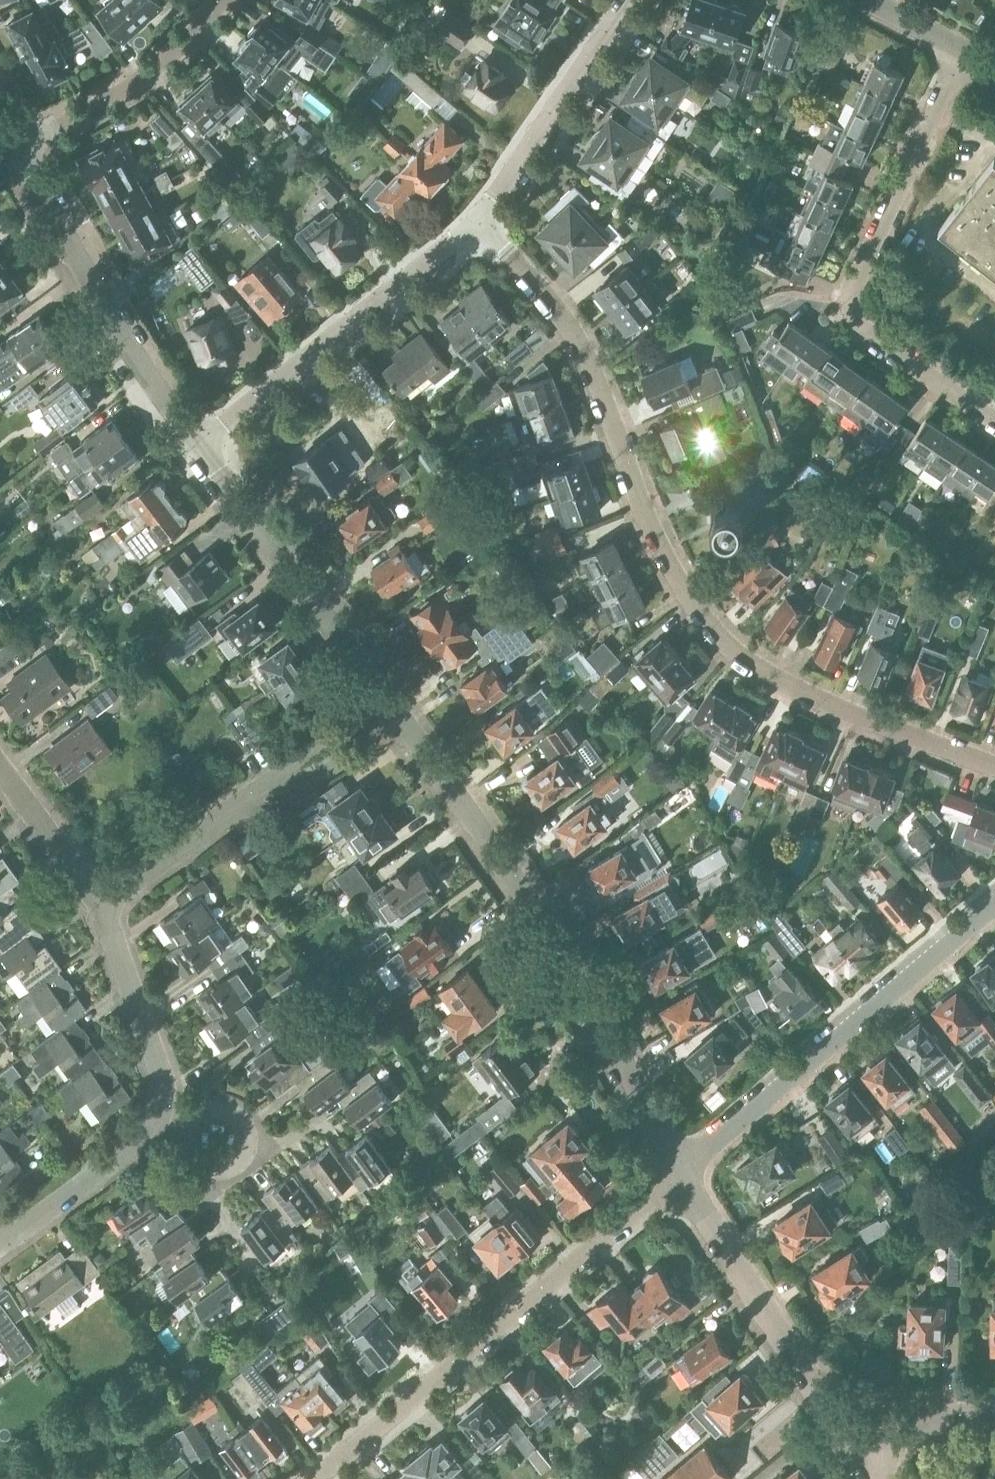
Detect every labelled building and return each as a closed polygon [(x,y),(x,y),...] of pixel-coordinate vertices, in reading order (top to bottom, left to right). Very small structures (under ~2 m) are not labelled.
[(128,0),(111,0),(100,10),(125,37),(144,19),(128,0)] [(144,19),(162,2),(160,0),(128,0),(144,19)] [(276,0),(291,9),(290,11),(306,20),(317,0),(276,0)] [(560,0),(512,0),(496,23),(510,32),(507,36),(519,45),(523,40),(533,47),(542,34),(543,34),(547,27),(555,14),(552,12),(560,0)] [(720,3),(718,3),(717,0),(692,0),(683,28),(670,39),(666,37),(660,48),(677,58),(682,60),(689,49),(684,46),(688,39),(697,32),(709,36),(720,3)] [(973,0),(936,0),(942,5),(944,4),(952,10),(961,15),(973,0)] [(732,44),(733,45),(735,41),(745,12),(742,11),(740,6),(734,4),(729,7),(720,3),(709,36),(732,44)] [(475,28),(447,7),(436,23),(464,43),(475,28)] [(52,16),(39,23),(33,10),(8,22),(24,54),(61,34),(52,16)] [(308,21),(302,30),(320,43),(330,29),(314,18),(312,23),(308,21)] [(61,34),(24,54),(24,55),(26,53),(32,65),(36,66),(45,83),(66,73),(62,64),(67,62),(63,54),(88,41),(101,58),(112,49),(90,19),(77,26),(78,27),(62,35),(61,34)] [(249,32),(250,36),(249,37),(276,59),(289,70),(303,54),(326,70),(336,55),(320,43),(302,30),(295,40),(278,27),(277,29),(264,19),(258,26),(254,26),(249,32)] [(804,32),(779,23),(764,67),(788,75),(804,32)] [(403,24),(394,37),(403,42),(411,29),(403,24)] [(836,39),(826,35),(816,61),(826,65),(836,39)] [(276,59),(249,37),(241,47),(242,51),(235,60),(245,68),(245,70),(254,77),(246,87),(257,98),(258,97),(270,107),(278,97),(281,99),(288,91),(283,87),(294,74),(289,70),(276,59)] [(399,50),(387,42),(368,71),(380,79),(399,50)] [(875,59),(865,81),(892,93),(902,72),(888,65),(891,59),(890,55),(883,52),(879,53),(876,60),(875,59)] [(390,68),(434,106),(443,95),(399,57),(390,68)] [(652,58),(645,68),(642,69),(639,70),(637,72),(636,73),(635,75),(634,75),(633,75),(678,105),(686,93),(702,103),(714,86),(678,62),(672,71),(652,58)] [(709,71),(707,78),(714,83),(723,89),(735,97),(740,84),(747,62),(735,58),(728,77),(717,74),(709,71)] [(504,73),(485,59),(465,87),(494,108),(511,84),(502,77),(504,73)] [(807,82),(815,85),(822,69),(814,66),(807,82)] [(750,67),(744,85),(739,100),(756,106),(761,90),(757,89),(763,71),(750,67)] [(246,87),(235,96),(215,74),(208,81),(207,79),(197,89),(226,120),(235,111),(236,111),(244,104),(246,107),(246,108),(261,124),(272,113),(257,98),(246,87)] [(665,140),(677,123),(670,118),(678,105),(633,75),(633,76),(634,76),(632,79),(632,81),(631,82),(631,85),(631,88),(624,99),(644,112),(638,122),(665,140)] [(865,81),(855,103),(882,115),(892,93),(865,81)] [(815,85),(807,82),(800,99),(808,102),(815,85)] [(226,120),(197,89),(185,100),(186,102),(180,108),(199,129),(189,137),(233,186),(242,177),(206,137),(226,120)] [(882,115),(855,103),(845,125),(872,137),(882,115)] [(784,121),(789,111),(780,107),(776,117),(784,121)] [(165,137),(174,129),(160,114),(151,122),(165,137)] [(638,122),(632,131),(612,118),(605,128),(604,128),(601,129),(599,130),(598,131),(597,132),(594,135),(594,134),(593,135),(638,165),(646,153),(653,158),(665,140),(638,122)] [(845,125),(845,126),(832,121),(822,142),(820,141),(815,151),(840,162),(845,153),(861,160),(872,137),(845,125)] [(411,159),(438,183),(450,170),(442,163),(454,150),(451,147),(460,136),(444,122),(411,159)] [(183,139),(174,129),(165,137),(174,147),(183,139)] [(388,138),(402,150),(408,143),(393,131),(388,138)] [(593,135),(594,136),(592,139),(591,142),(591,145),(591,148),(584,159),(604,172),(597,182),(624,201),(636,182),(629,177),(638,165),(593,135)] [(94,188),(140,162),(126,137),(80,163),(94,188)] [(402,150),(388,138),(382,144),(397,157),(402,150)] [(320,139),(311,147),(317,154),(326,146),(320,139)] [(811,160),(814,153),(809,150),(806,158),(811,160)] [(814,153),(811,160),(810,162),(824,169),(815,190),(842,202),(852,181),(835,173),(840,162),(815,151),(814,153)] [(994,155),(938,226),(994,271),(994,155)] [(411,159),(387,186),(380,180),(377,180),(362,197),(375,209),(378,209),(383,204),(391,212),(401,201),(404,204),(415,191),(424,199),(438,183),(411,159)] [(140,162),(94,188),(102,202),(104,200),(110,211),(145,192),(140,183),(149,178),(140,162)] [(167,170),(155,177),(159,185),(171,178),(167,170)] [(176,186),(171,178),(159,185),(163,193),(176,186)] [(321,187),(334,202),(344,193),(331,178),(321,187)] [(769,179),(764,195),(772,198),(777,182),(769,179)] [(727,210),(738,192),(719,180),(707,198),(727,210)] [(554,253),(592,218),(582,207),(589,201),(574,185),(551,208),(558,216),(541,233),(549,242),(549,243),(550,245),(550,248),(551,250),(552,251),(554,252),(554,253),(554,254),(554,253)] [(815,190),(805,212),(832,224),(842,202),(815,190)] [(235,191),(227,198),(236,209),(244,203),(235,191)] [(150,202),(145,192),(110,211),(116,222),(114,223),(121,236),(167,211),(159,197),(150,202)] [(772,198),(764,195),(759,211),(767,214),(772,198)] [(236,209),(227,198),(210,212),(219,223),(236,209)] [(230,231),(247,216),(256,209),(249,201),(223,222),(230,231)] [(797,209),(787,231),(795,234),(822,246),(832,224),(805,212),(797,209)] [(296,232),(295,235),(313,257),(316,258),(323,253),(336,270),(359,252),(351,241),(355,238),(340,218),(339,219),(332,210),(319,220),(315,218),(296,232)] [(167,211),(121,236),(136,263),(182,237),(167,211)] [(258,212),(249,219),(264,237),(273,229),(258,212)] [(603,229),(592,218),(554,253),(554,254),(555,255),(555,254),(556,255),(557,257),(559,258),(560,258),(562,259),(563,259),(565,260),(566,260),(575,269),(592,252),(600,261),(624,238),(609,223),(603,229)] [(657,222),(618,253),(625,262),(642,248),(664,230),(657,222)] [(779,227),(764,261),(789,272),(794,261),(812,269),(822,246),(795,234),(787,231),(779,227)] [(180,257),(203,286),(216,276),(193,247),(180,257)] [(264,315),(273,307),(278,312),(301,293),(267,253),(235,281),(264,315)] [(8,270),(7,270),(8,266),(4,260),(0,260),(0,276),(8,270)] [(611,310),(643,285),(628,266),(596,291),(611,310)] [(0,276),(0,310),(24,292),(17,282),(18,279),(12,271),(9,272),(8,270),(0,276)] [(651,279),(643,285),(611,310),(626,330),(658,305),(648,292),(657,286),(651,279)] [(242,306),(223,280),(212,289),(231,315),(242,306)] [(459,303),(462,307),(490,340),(512,323),(481,285),(459,303)] [(684,305),(677,296),(661,308),(668,317),(684,305)] [(722,319),(731,315),(721,296),(713,300),(722,319)] [(490,340),(462,307),(444,322),(471,356),(490,340)] [(757,318),(752,307),(728,318),(733,329),(757,318)] [(49,329),(39,314),(9,335),(10,336),(0,343),(0,364),(21,350),(20,349),(49,329)] [(219,363),(236,356),(220,314),(215,315),(187,329),(200,361),(216,355),(219,363)] [(784,372),(809,334),(789,320),(771,346),(783,354),(776,366),(784,372)] [(10,381),(11,382),(21,376),(17,370),(28,362),(32,368),(62,347),(49,329),(20,349),(21,350),(0,364),(0,388),(10,381)] [(412,349),(384,370),(403,394),(429,374),(435,381),(450,369),(422,333),(408,344),(412,349)] [(829,349),(809,334),(784,372),(793,378),(801,367),(811,374),(829,349)] [(524,340),(504,357),(513,368),(534,351),(524,340)] [(811,374),(813,375),(805,385),(822,397),(847,362),(829,349),(811,374)] [(485,392),(495,383),(474,357),(464,366),(485,392)] [(517,413),(561,398),(552,374),(550,375),(544,358),(527,374),(530,382),(509,389),(517,413)] [(714,392),(719,390),(726,387),(716,366),(686,379),(678,359),(641,375),(654,405),(678,394),(683,406),(714,392)] [(867,376),(847,362),(822,397),(843,411),(867,376)] [(747,378),(741,365),(722,372),(728,385),(747,378)] [(98,403),(75,372),(39,398),(46,408),(46,413),(51,419),(55,420),(58,425),(35,443),(43,454),(67,435),(62,430),(98,403)] [(867,376),(843,411),(863,426),(865,423),(887,391),(867,376)] [(498,381),(495,383),(485,392),(475,399),(484,409),(506,391),(498,381)] [(31,383),(11,399),(19,410),(40,395),(31,383)] [(687,416),(661,428),(674,456),(700,445),(708,464),(728,455),(711,416),(728,409),(719,390),(714,392),(683,406),(682,406),(687,416)] [(887,391),(865,423),(874,429),(870,435),(881,442),(890,448),(906,425),(897,419),(907,405),(887,391)] [(574,437),(561,398),(517,413),(518,415),(511,417),(520,443),(523,442),(527,453),(574,437)] [(767,425),(777,422),(772,407),(762,410),(767,425)] [(916,432),(906,425),(890,448),(899,454),(901,451),(922,465),(945,431),(926,418),(916,432)] [(86,442),(68,455),(73,462),(68,465),(75,475),(80,471),(125,439),(111,420),(84,440),(86,442)] [(782,437),(777,422),(767,425),(772,440),(782,437)] [(945,431),(922,465),(943,479),(966,444),(945,431)] [(332,436),(296,461),(319,495),(356,469),(332,436)] [(125,439),(80,471),(91,486),(107,474),(109,477),(138,457),(125,439)] [(366,470),(375,482),(392,469),(391,468),(412,452),(404,442),(366,470)] [(966,444),(943,479),(942,479),(957,489),(957,488),(963,492),(986,458),(966,444)] [(521,468),(517,457),(516,455),(478,468),(482,481),(521,468)] [(665,457),(656,461),(661,474),(670,470),(665,457)] [(963,492),(972,498),(978,488),(989,496),(981,508),(991,514),(994,509),(994,463),(986,458),(963,492)] [(392,469),(375,482),(384,494),(413,474),(403,460),(391,468),(392,469)] [(797,477),(802,470),(789,460),(784,467),(787,470),(797,477)] [(584,462),(543,476),(551,499),(559,496),(591,485),(584,462)] [(515,472),(520,486),(542,480),(537,465),(515,472)] [(816,480),(802,470),(797,477),(811,487),(816,480)] [(128,498),(129,499),(123,504),(138,524),(170,500),(154,479),(128,498)] [(683,491),(684,480),(674,480),(674,490),(683,491)] [(591,485),(559,496),(551,499),(556,513),(560,512),(563,523),(568,521),(600,510),(591,485)] [(54,521),(64,534),(105,504),(96,492),(65,514),(64,513),(54,521)] [(391,505),(385,505),(377,493),(338,520),(356,546),(395,519),(395,518),(396,512),(391,505)] [(451,516),(449,514),(455,510),(456,512),(463,507),(455,495),(441,504),(439,500),(417,516),(428,532),(451,516)] [(893,503),(885,498),(878,509),(886,514),(888,515),(895,504),(893,503)] [(132,530),(132,529),(117,540),(124,549),(126,548),(127,550),(134,545),(141,555),(144,556),(161,544),(161,541),(186,522),(170,500),(138,524),(139,525),(132,530)] [(912,527),(917,520),(903,510),(898,518),(912,527)] [(772,513),(758,520),(765,533),(779,525),(772,513)] [(931,529),(917,520),(912,527),(926,536),(931,529)] [(132,529),(126,522),(103,539),(115,556),(124,549),(117,540),(132,529)] [(519,556),(529,551),(561,539),(556,527),(536,535),(537,536),(514,545),(519,556)] [(8,533),(4,529),(0,532),(0,538),(1,539),(8,533)] [(775,531),(760,538),(765,550),(780,543),(775,531)] [(115,556),(103,539),(93,546),(100,555),(92,562),(96,569),(105,562),(106,562),(115,556)] [(565,551),(561,539),(529,551),(533,560),(544,555),(546,558),(565,551)] [(621,562),(611,542),(582,557),(583,558),(573,563),(579,573),(588,569),(592,577),(621,562)] [(392,556),(371,570),(387,593),(406,580),(410,586),(420,579),(398,545),(389,551),(392,556)] [(207,594),(215,588),(213,584),(226,574),(209,552),(189,567),(179,553),(157,570),(167,584),(174,579),(191,600),(204,590),(207,594)] [(762,552),(751,563),(743,555),(724,573),(732,581),(729,584),(738,594),(742,591),(754,604),(785,575),(762,552)] [(633,584),(621,562),(592,577),(604,599),(633,584)] [(981,572),(991,578),(994,572),(994,567),(988,562),(981,572)] [(844,565),(833,585),(822,603),(834,609),(839,608),(858,572),(844,565)] [(822,603),(833,585),(824,579),(815,592),(807,588),(802,595),(791,588),(784,597),(786,599),(767,625),(772,628),(772,632),(778,636),(782,635),(786,639),(811,603),(809,601),(813,598),(822,603)] [(458,583),(448,590),(452,597),(463,590),(458,583)] [(633,584),(604,599),(604,600),(589,608),(599,628),(615,620),(619,618),(623,625),(634,619),(635,615),(633,611),(644,605),(633,584)] [(545,601),(551,613),(569,604),(563,592),(545,601)] [(916,633),(930,638),(945,599),(931,594),(916,633)] [(428,642),(457,621),(448,609),(450,608),(441,595),(412,616),(420,628),(419,629),(428,642)] [(225,636),(227,634),(239,651),(275,624),(257,601),(238,616),(233,610),(216,623),(225,636)] [(877,605),(877,606),(869,625),(879,629),(869,651),(870,652),(861,675),(882,683),(899,643),(889,639),(893,628),(883,624),(889,610),(877,605)] [(853,645),(862,626),(835,614),(830,614),(826,622),(829,624),(816,653),(826,658),(825,660),(835,665),(836,663),(837,663),(847,642),(853,645)] [(466,634),(457,621),(428,642),(438,656),(439,655),(448,667),(476,646),(483,656),(479,659),(521,629),(512,615),(482,637),(475,628),(466,634)] [(180,635),(167,644),(179,660),(211,636),(199,621),(181,634),(180,635)] [(978,656),(989,626),(976,622),(965,651),(978,656)] [(477,709),(507,688),(498,675),(502,672),(495,661),(504,655),(508,660),(532,643),(521,629),(479,659),(482,664),(484,663),(486,666),(460,685),(470,698),(469,701),(472,705),(475,706),(477,709)] [(52,637),(44,643),(47,648),(55,642),(52,637)] [(628,650),(620,657),(621,659),(605,672),(615,682),(630,668),(635,674),(638,670),(648,682),(653,678),(680,654),(669,642),(667,644),(662,637),(655,643),(652,640),(644,647),(647,650),(637,659),(628,650)] [(247,699),(235,707),(238,712),(248,706),(255,701),(268,691),(306,663),(290,640),(261,661),(262,662),(248,672),(261,691),(248,700),(247,699)] [(604,640),(586,656),(603,675),(605,672),(621,659),(620,657),(604,640)] [(0,647),(0,660),(15,651),(9,641),(0,647)] [(919,655),(918,655),(905,691),(917,695),(916,697),(928,701),(928,700),(931,701),(938,680),(941,681),(947,666),(946,665),(950,654),(923,643),(919,655)] [(0,660),(0,674),(20,659),(15,651),(0,660)] [(15,684),(1,695),(18,718),(29,710),(31,713),(44,703),(41,699),(66,681),(45,652),(11,678),(15,684)] [(680,654),(653,678),(670,698),(695,676),(688,668),(690,666),(680,654)] [(306,663),(268,691),(255,701),(263,712),(276,703),(274,699),(283,692),(292,705),(321,685),(306,663)] [(125,690),(142,677),(135,669),(119,682),(125,690)] [(993,684),(978,679),(977,681),(965,676),(952,708),(962,712),(964,717),(971,720),(976,717),(977,718),(978,717),(981,715),(984,706),(982,706),(985,699),(987,699),(993,684)] [(118,697),(109,685),(83,705),(92,717),(118,697)] [(505,750),(558,710),(541,687),(488,726),(496,738),(494,743),(499,749),(504,748),(505,750)] [(674,717),(661,734),(670,741),(683,726),(686,728),(692,727),(693,725),(713,737),(736,702),(736,701),(734,704),(725,698),(727,696),(717,690),(715,692),(713,690),(701,710),(690,702),(680,712),(679,711),(675,716),(674,716),(674,717)] [(589,710),(600,699),(592,692),(582,703),(589,710)] [(745,763),(751,752),(738,745),(756,718),(749,713),(750,711),(736,702),(713,737),(708,746),(732,762),(725,776),(736,781),(745,764),(745,763)] [(269,736),(248,706),(238,712),(259,743),(269,736)] [(238,712),(235,707),(223,716),(226,720),(247,751),(259,743),(238,712)] [(674,717),(674,716),(665,710),(649,730),(645,727),(639,734),(652,745),(661,734),(674,717)] [(80,769),(109,749),(87,717),(57,738),(61,743),(46,754),(52,762),(51,763),(54,766),(56,765),(65,778),(79,768),(80,769)] [(546,734),(561,754),(530,777),(527,777),(525,778),(524,782),(526,785),(529,785),(534,791),(532,793),(539,802),(541,801),(543,803),(560,790),(566,792),(571,788),(572,782),(574,780),(590,768),(574,746),(582,739),(567,718),(546,734)] [(745,764),(736,781),(729,793),(740,798),(753,773),(779,784),(781,780),(783,776),(801,736),(786,729),(785,731),(777,727),(763,757),(760,755),(760,756),(751,752),(745,763),(745,764)] [(543,728),(534,736),(537,740),(543,735),(546,732),(543,728)] [(802,790),(808,779),(810,781),(825,750),(821,748),(823,746),(811,740),(810,743),(801,739),(802,736),(801,736),(783,776),(781,780),(802,790)] [(179,750),(169,755),(174,765),(184,760),(179,750)] [(858,799),(870,765),(857,760),(856,763),(846,759),(833,794),(835,795),(832,803),(854,811),(858,799)] [(683,777),(690,771),(682,762),(675,768),(683,777)] [(870,765),(858,799),(873,804),(871,810),(877,813),(868,820),(876,829),(898,811),(884,806),(894,777),(886,774),(887,771),(870,765)] [(617,818),(607,804),(611,801),(610,800),(615,796),(610,789),(620,781),(613,771),(593,785),(600,796),(558,826),(575,848),(617,818)] [(377,810),(361,786),(333,805),(322,790),(324,789),(324,788),(291,810),(294,815),(293,819),(307,822),(317,815),(323,816),(329,825),(328,831),(334,839),(348,829),(349,828),(350,829),(377,810)] [(806,789),(798,809),(811,815),(819,795),(806,789)] [(990,855),(994,841),(994,811),(947,793),(940,811),(951,815),(950,818),(957,820),(951,835),(963,845),(990,855)] [(819,795),(811,815),(804,832),(816,837),(823,820),(824,820),(833,800),(819,795)] [(930,806),(923,812),(931,821),(938,815),(930,806)] [(348,829),(334,839),(348,829),(364,853),(397,831),(380,807),(377,810),(350,829),(349,828),(348,829)] [(656,809),(623,835),(628,844),(587,868),(602,893),(621,882),(624,888),(650,874),(632,843),(645,836),(643,834),(662,820),(656,809)] [(957,873),(935,846),(928,838),(938,829),(931,821),(923,812),(922,810),(910,820),(917,827),(907,834),(908,836),(908,839),(913,845),(917,845),(924,855),(911,866),(920,876),(923,874),(936,890),(957,873)] [(250,832),(239,839),(250,857),(262,850),(259,845),(250,832)] [(738,864),(746,847),(734,841),(727,845),(738,864)] [(891,873),(897,879),(905,872),(890,853),(881,861),(883,863),(876,869),(884,879),(891,873)] [(18,878),(1,855),(0,855),(0,892),(18,878)] [(345,889),(365,875),(356,862),(336,876),(345,889)] [(386,899),(379,904),(389,919),(435,887),(420,865),(410,872),(406,865),(393,874),(394,876),(373,890),(378,897),(383,894),(386,899)] [(850,909),(862,900),(834,868),(823,877),(850,909)] [(668,871),(639,889),(644,897),(615,915),(622,926),(618,928),(624,938),(628,936),(629,939),(649,928),(652,930),(656,929),(658,926),(658,922),(678,911),(667,893),(678,887),(676,885),(679,881),(679,876),(674,874),(670,874),(668,871)] [(365,875),(345,889),(354,902),(374,888),(365,875)] [(207,924),(217,917),(218,917),(200,894),(210,888),(204,877),(177,895),(184,905),(161,922),(173,937),(164,943),(169,949),(168,951),(170,950),(170,951),(208,922),(207,924)] [(747,887),(742,878),(741,877),(731,883),(737,894),(748,888),(747,887)] [(899,883),(892,888),(878,900),(892,916),(890,917),(899,927),(922,908),(917,902),(916,903),(899,883)] [(3,947),(31,927),(24,918),(28,915),(17,900),(4,910),(0,905),(0,943),(3,947)] [(725,918),(717,905),(699,917),(706,930),(725,918)] [(781,936),(795,955),(807,946),(793,927),(780,910),(769,919),(782,936),(781,936)] [(282,936),(291,929),(279,912),(270,919),(282,936)] [(819,916),(812,923),(821,933),(822,932),(827,928),(828,927),(819,916)] [(217,917),(207,924),(208,922),(170,951),(170,950),(168,951),(184,976),(207,960),(213,969),(249,943),(242,934),(234,940),(217,917)] [(835,937),(857,963),(869,953),(868,951),(879,941),(861,920),(848,930),(841,921),(830,931),(833,935),(835,937)] [(264,922),(260,924),(259,929),(262,933),(267,934),(271,931),(272,926),(269,922),(264,922)] [(35,924),(31,927),(3,947),(0,949),(0,980),(16,968),(30,988),(53,971),(60,966),(43,943),(36,948),(32,943),(43,936),(35,924)] [(386,960),(409,992),(423,982),(417,975),(419,974),(431,966),(432,968),(445,958),(442,954),(451,948),(435,925),(429,929),(426,925),(414,933),(417,937),(402,948),(404,951),(402,953),(400,950),(386,960)] [(389,927),(365,945),(371,953),(395,936),(389,927)] [(643,961),(657,987),(695,966),(687,953),(708,940),(701,928),(643,961)] [(795,976),(787,967),(781,958),(791,950),(775,932),(763,942),(777,959),(770,965),(778,975),(777,976),(785,985),(776,993),(796,1016),(817,998),(797,975),(795,976)] [(857,963),(835,937),(833,935),(828,940),(829,941),(815,954),(817,957),(815,959),(822,967),(824,966),(835,979),(847,969),(849,971),(857,963)] [(249,943),(213,969),(219,978),(197,993),(208,1011),(200,1017),(204,1024),(205,1023),(245,995),(245,996),(253,991),(244,976),(254,970),(241,950),(249,944),(249,943)] [(974,972),(994,1002),(994,958),(974,972)] [(480,988),(466,969),(440,988),(454,1007),(480,988)] [(333,978),(327,970),(313,980),(319,988),(333,978)] [(53,971),(30,988),(13,1001),(21,1012),(15,1017),(22,1027),(42,1012),(55,1029),(84,1008),(68,986),(65,988),(53,971)] [(688,993),(663,1007),(678,1033),(715,1011),(697,980),(685,987),(688,993)] [(433,995),(425,985),(408,998),(415,1008),(433,995)] [(480,988),(454,1007),(454,1008),(442,1017),(455,1035),(441,1046),(448,1056),(465,1043),(459,1034),(495,1007),(480,988)] [(957,992),(936,1007),(964,1043),(984,1028),(990,1036),(989,1037),(994,1045),(994,1024),(988,1015),(980,1022),(957,992)] [(741,1008),(749,1003),(744,994),(735,999),(741,1008)] [(205,1023),(204,1024),(221,1047),(243,1032),(249,1041),(276,1023),(270,1013),(261,1019),(245,996),(245,995),(205,1023)] [(380,1015),(371,1003),(358,1014),(366,1026),(380,1015)] [(755,1029),(747,1020),(756,1013),(750,1006),(741,1014),(739,1012),(730,1020),(745,1037),(755,1029)] [(84,1008),(55,1029),(29,1049),(37,1060),(31,1065),(38,1075),(57,1060),(70,1077),(89,1064),(100,1057),(83,1034),(81,1035),(70,1020),(85,1009),(84,1008)] [(900,1037),(927,1072),(947,1056),(920,1021),(900,1037)] [(732,1056),(731,1055),(739,1048),(722,1028),(714,1035),(713,1033),(688,1055),(694,1062),(691,1064),(696,1073),(703,1077),(715,1066),(718,1068),(732,1056)] [(325,1045),(304,1060),(284,1032),(245,1060),(258,1078),(260,1076),(266,1084),(275,1077),(282,1087),(296,1077),(328,1054),(330,1052),(325,1045)] [(523,1049),(518,1053),(505,1035),(473,1059),(487,1078),(491,1075),(505,1093),(538,1069),(523,1049)] [(886,1052),(864,1069),(893,1106),(914,1089),(886,1052)] [(328,1054),(296,1077),(318,1107),(337,1093),(337,1092),(350,1083),(349,1083),(328,1054)] [(89,1064),(70,1077),(57,1087),(66,1099),(59,1104),(67,1114),(86,1100),(99,1117),(129,1094),(112,1071),(109,1073),(99,1059),(101,1057),(100,1057),(89,1064)] [(6,1068),(14,1080),(21,1076),(12,1063),(6,1068)] [(979,1106),(991,1097),(965,1063),(953,1072),(979,1106)] [(421,1064),(416,1068),(421,1075),(426,1071),(421,1064)] [(6,1068),(0,1072),(0,1075),(8,1085),(14,1080),(6,1068)] [(369,1069),(349,1083),(350,1083),(337,1092),(337,1093),(358,1122),(391,1099),(369,1069)] [(850,1082),(828,1099),(856,1135),(878,1118),(850,1082)] [(560,1091),(554,1084),(544,1093),(551,1100),(560,1091)] [(933,1097),(919,1107),(953,1150),(966,1140),(933,1097)] [(477,1116),(479,1119),(441,1147),(450,1158),(487,1130),(509,1113),(499,1099),(477,1116)] [(34,1107),(43,1119),(50,1114),(41,1102),(34,1107)] [(43,1119),(34,1107),(27,1112),(36,1124),(35,1125),(41,1133),(48,1128),(42,1120),(43,1119)] [(377,1127),(387,1119),(382,1113),(372,1121),(377,1127)] [(567,1119),(527,1153),(546,1175),(575,1149),(576,1149),(586,1141),(567,1119)] [(378,1128),(385,1139),(397,1130),(390,1120),(378,1128)] [(0,1129),(0,1190),(23,1174),(9,1156),(30,1141),(22,1131),(17,1135),(8,1123),(0,1129)] [(885,1134),(900,1154),(910,1146),(895,1126),(885,1134)] [(819,1136),(834,1157),(846,1149),(831,1128),(819,1136)] [(366,1133),(337,1154),(353,1177),(360,1187),(390,1166),(366,1133)] [(795,1150),(786,1136),(737,1168),(745,1180),(749,1178),(764,1202),(780,1192),(774,1182),(795,1168),(787,1155),(795,1150)] [(337,1154),(330,1143),(300,1165),(323,1198),(353,1177),(337,1154)] [(539,1185),(537,1183),(528,1190),(538,1203),(547,1196),(548,1196),(563,1183),(568,1189),(560,1196),(569,1207),(609,1174),(599,1161),(591,1167),(576,1149),(575,1149),(546,1175),(548,1177),(539,1185)] [(490,1170),(511,1194),(521,1185),(500,1161),(490,1170)] [(820,1181),(827,1193),(854,1176),(846,1164),(820,1181)] [(287,1224),(288,1223),(317,1202),(293,1170),(263,1192),(271,1203),(287,1224)] [(932,1172),(926,1177),(925,1185),(930,1191),(940,1182),(932,1172)] [(531,1175),(522,1184),(528,1190),(537,1183),(531,1175)] [(437,1210),(435,1208),(436,1208),(417,1183),(396,1198),(415,1223),(424,1217),(427,1222),(419,1228),(431,1245),(452,1230),(440,1214),(437,1210)] [(168,1215),(168,1214),(145,1185),(113,1209),(136,1239),(146,1232),(145,1232),(168,1215)] [(483,1206),(489,1213),(519,1249),(540,1232),(516,1203),(509,1208),(498,1194),(483,1206)] [(821,1195),(776,1225),(781,1233),(780,1233),(784,1246),(794,1254),(833,1229),(831,1225),(838,1220),(821,1195)] [(271,1203),(242,1224),(265,1256),(295,1234),(288,1223),(287,1224),(271,1203)] [(446,1203),(437,1210),(440,1214),(456,1235),(466,1228),(446,1203)] [(177,1207),(168,1214),(168,1215),(145,1232),(146,1232),(166,1260),(166,1261),(189,1245),(199,1238),(177,1207)] [(519,1249),(489,1213),(469,1230),(498,1266),(519,1249)] [(860,1228),(867,1241),(886,1230),(885,1228),(891,1225),(887,1217),(880,1220),(879,1218),(860,1228)] [(340,1226),(345,1233),(353,1227),(348,1220),(340,1226)] [(360,1244),(354,1233),(335,1245),(341,1256),(350,1251),(360,1244)] [(852,1285),(870,1274),(860,1259),(869,1254),(861,1241),(813,1271),(821,1284),(820,1289),(827,1300),(834,1301),(836,1300),(839,1305),(858,1293),(852,1285)] [(166,1260),(156,1267),(157,1269),(150,1274),(157,1283),(154,1285),(168,1304),(178,1297),(178,1298),(188,1289),(210,1273),(189,1245),(166,1261),(166,1260)] [(99,1270),(82,1247),(66,1260),(58,1250),(18,1280),(32,1299),(24,1305),(35,1319),(99,1270)] [(422,1307),(430,1317),(457,1295),(445,1281),(449,1277),(431,1255),(417,1266),(412,1260),(401,1270),(428,1302),(422,1307)] [(962,1256),(950,1256),(948,1256),(948,1282),(962,1282),(962,1256)] [(220,1265),(210,1273),(188,1289),(189,1289),(210,1318),(241,1296),(220,1265)] [(649,1311),(647,1312),(652,1317),(666,1305),(676,1318),(690,1306),(657,1268),(655,1270),(654,1268),(648,1268),(644,1270),(644,1278),(630,1291),(649,1311)] [(649,1311),(630,1291),(622,1282),(610,1292),(606,1291),(602,1295),(601,1299),(589,1309),(601,1323),(611,1314),(625,1332),(647,1312),(649,1311)] [(0,1339),(15,1360),(33,1346),(14,1320),(23,1313),(6,1287),(0,1292),(0,1339)] [(908,1301),(907,1323),(899,1323),(898,1342),(905,1343),(912,1352),(924,1352),(933,1345),(942,1345),(945,1302),(943,1302),(944,1293),(930,1292),(929,1302),(908,1301)] [(277,1307),(287,1321),(287,1322),(300,1313),(299,1312),(289,1298),(277,1307)] [(364,1356),(373,1366),(399,1344),(387,1330),(393,1325),(373,1302),(359,1314),(365,1322),(355,1332),(370,1350),(364,1356)] [(304,1335),(316,1349),(328,1338),(316,1325),(304,1335)] [(545,1344),(572,1376),(576,1381),(602,1359),(583,1336),(578,1340),(566,1326),(545,1344)] [(736,1353),(716,1326),(712,1329),(714,1331),(702,1339),(701,1338),(678,1354),(694,1377),(721,1358),(724,1361),(736,1353)] [(666,1336),(670,1340),(680,1331),(677,1327),(666,1336)] [(318,1353),(295,1373),(323,1407),(330,1401),(335,1408),(347,1398),(342,1391),(329,1375),(334,1372),(318,1353)] [(631,1376),(640,1387),(667,1364),(657,1353),(631,1376)] [(253,1362),(243,1370),(263,1397),(274,1388),(253,1362)] [(523,1411),(531,1420),(561,1396),(535,1364),(527,1370),(522,1364),(519,1366),(513,1365),(506,1371),(507,1375),(504,1378),(527,1407),(523,1411)] [(263,1397),(243,1370),(233,1378),(254,1404),(263,1397)] [(692,1418),(701,1430),(707,1425),(710,1430),(712,1429),(717,1435),(731,1424),(749,1408),(754,1413),(766,1402),(751,1384),(753,1383),(751,1375),(742,1372),(707,1401),(703,1396),(691,1407),(662,1433),(660,1432),(630,1458),(648,1478),(650,1478),(679,1453),(665,1438),(695,1412),(697,1414),(692,1418)] [(321,1420),(316,1413),(323,1407),(295,1373),(295,1374),(276,1390),(304,1423),(310,1430),(321,1420)] [(208,1415),(221,1408),(213,1394),(200,1401),(208,1415)] [(512,1415),(504,1422),(484,1398),(462,1416),(474,1430),(474,1434),(479,1441),(482,1440),(491,1450),(511,1434),(527,1455),(528,1454),(532,1459),(526,1464),(535,1475),(541,1470),(542,1472),(551,1465),(512,1415)] [(633,1413),(650,1434),(661,1425),(643,1404),(633,1413)] [(241,1421),(237,1424),(263,1457),(270,1452),(277,1458),(286,1451),(282,1440),(262,1414),(245,1426),(241,1421)] [(588,1415),(578,1422),(596,1447),(606,1440),(588,1415)] [(211,1450),(193,1420),(175,1431),(193,1461),(211,1450)] [(228,1431),(233,1436),(221,1445),(243,1474),(250,1478),(258,1472),(255,1464),(263,1457),(237,1424),(232,1427),(228,1431)] [(37,1442),(41,1440),(35,1431),(31,1434),(29,1436),(32,1441),(34,1444),(37,1442)] [(461,1459),(443,1437),(435,1443),(432,1439),(430,1441),(429,1440),(416,1451),(439,1478),(452,1468),(461,1478),(475,1478),(483,1472),(468,1453),(461,1459)] [(664,1478),(729,1478),(734,1475),(706,1443),(664,1478)] [(416,1451),(406,1459),(407,1461),(404,1463),(407,1467),(399,1473),(404,1478),(439,1478),(416,1451)] [(184,1458),(174,1467),(180,1473),(173,1478),(202,1478),(184,1458)] [(808,1478),(809,1474),(805,1468),(801,1468),(799,1465),(785,1476),(783,1473),(776,1478),(809,1478),(808,1478)]
